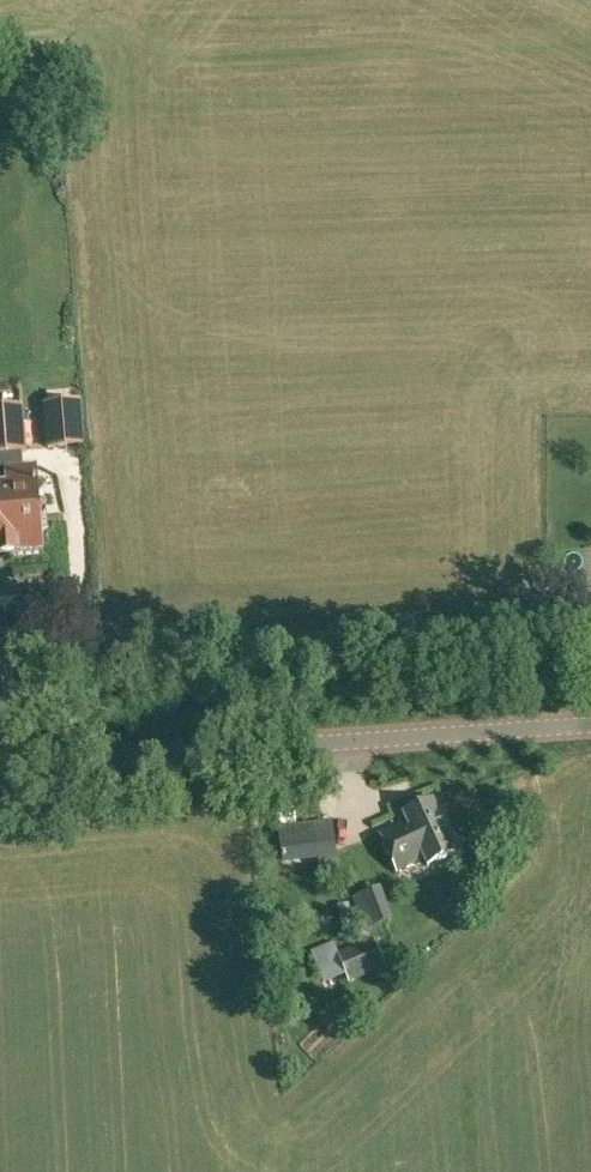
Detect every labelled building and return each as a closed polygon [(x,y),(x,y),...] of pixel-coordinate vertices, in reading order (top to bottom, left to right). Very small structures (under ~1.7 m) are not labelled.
[(42,404),(45,450),(85,447),(81,401),(42,404)] [(20,559),(20,557),(42,555),(35,462),(17,463),(16,453),(26,452),(23,407),(0,409),(0,561),(20,559)] [(379,834),(397,872),(424,859),(427,865),(455,852),(432,801),(404,814),(407,821),(379,834)] [(309,857),(312,885),(340,881),(331,821),(293,827),(297,858),(309,857)] [(349,900),(362,934),(391,923),(378,888),(349,900)] [(337,953),(349,983),(386,968),(373,938),(337,953)]
